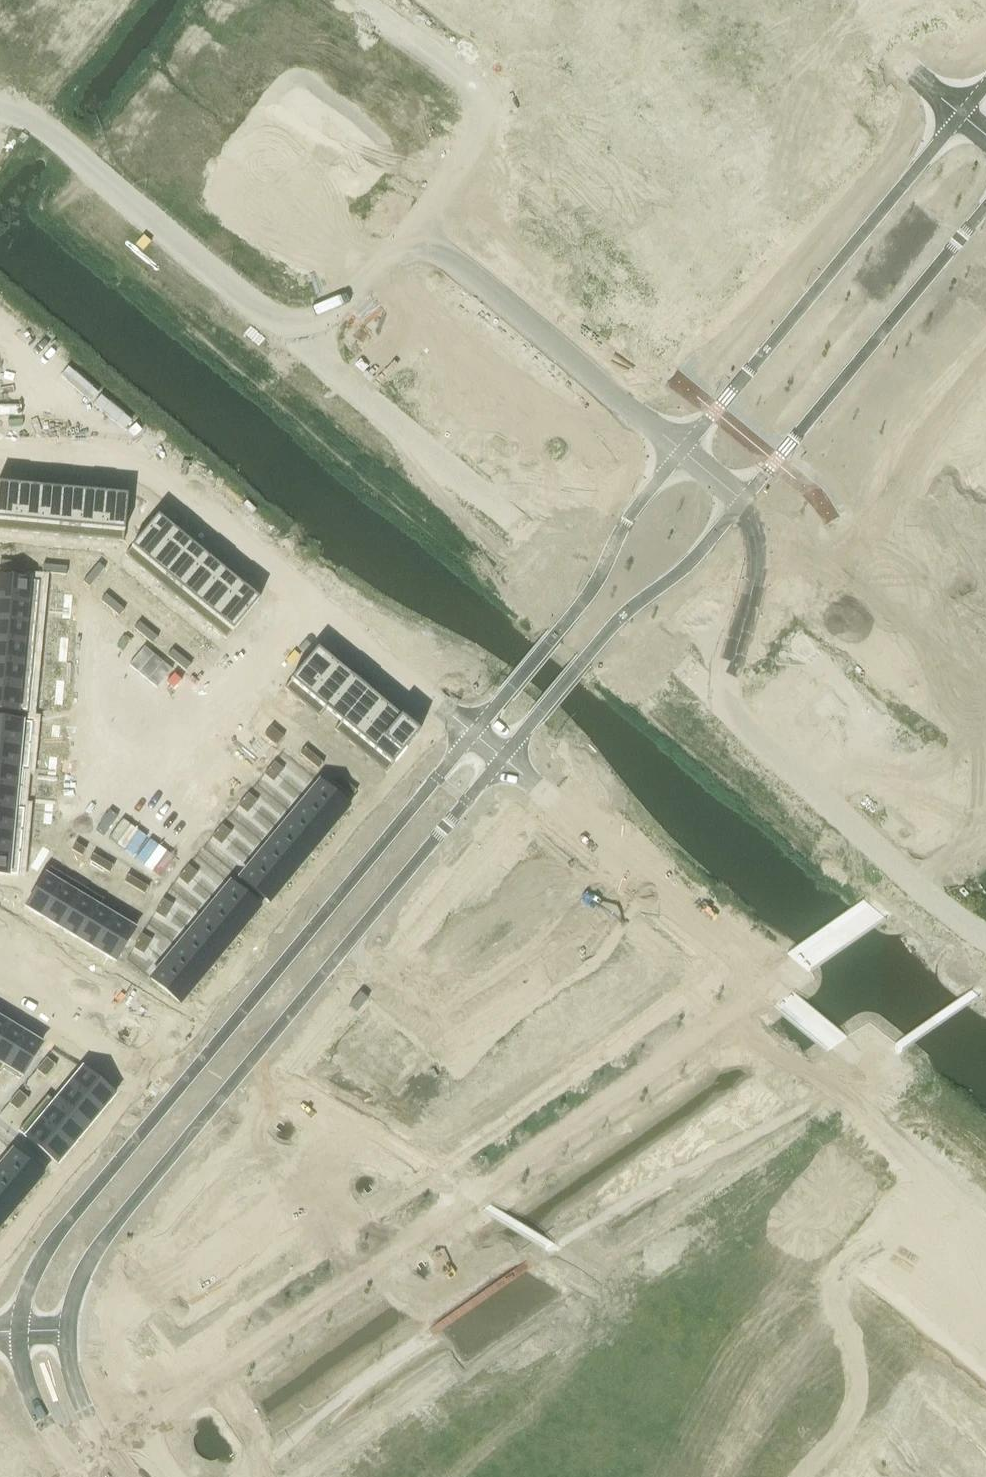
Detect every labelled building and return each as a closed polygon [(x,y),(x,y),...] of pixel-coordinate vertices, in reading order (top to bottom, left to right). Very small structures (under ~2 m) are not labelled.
[(14,532),(18,485),(0,484),(0,530),(14,532)] [(18,485),(14,532),(35,534),(39,487),(18,485)] [(39,487),(35,534),(57,535),(61,489),(39,487)] [(61,489),(57,535),(78,537),(83,491),(61,489)] [(83,491),(78,537),(100,539),(104,493),(83,491)] [(104,493),(100,539),(122,541),(127,495),(104,493)] [(157,516),(124,555),(141,570),(174,530),(157,516)] [(174,530),(141,570),(158,583),(191,544),(174,530)] [(191,544),(158,583),(175,597),(207,558),(191,544)] [(207,558),(175,597),(191,611),(224,572),(207,558)] [(10,570),(11,562),(0,561),(0,569),(10,570)] [(11,562),(10,570),(22,571),(23,563),(11,562)] [(98,563),(90,573),(96,578),(104,568),(98,563)] [(42,565),(41,573),(53,574),(54,566),(42,565)] [(54,566),(53,574),(65,575),(66,567),(54,566)] [(224,572),(191,611),(208,625),(240,586),(224,572)] [(90,573),(82,582),(88,587),(96,578),(90,573)] [(37,604),(39,581),(0,578),(0,600),(37,604)] [(240,586),(208,625),(225,639),(258,600),(240,586)] [(63,594),(62,606),(70,607),(72,595),(63,594)] [(105,594),(100,601),(110,609),(115,603),(105,594)] [(35,625),(37,604),(0,600),(0,622),(35,625)] [(115,603),(110,609),(118,616),(124,610),(115,603)] [(62,606),(61,618),(69,619),(70,607),(62,606)] [(33,647),(35,625),(0,622),(0,644),(33,647)] [(138,622),(133,628),(143,637),(148,630),(138,622)] [(148,630),(143,637),(152,644),(157,637),(148,630)] [(59,637),(58,649),(66,650),(68,638),(59,637)] [(31,668),(33,647),(0,644),(0,665),(31,668)] [(289,681),(283,688),(301,703),(334,663),(316,648),(289,681)] [(58,649),(57,661),(65,662),(66,650),(58,649)] [(171,650),(166,656),(176,664),(181,658),(171,650)] [(181,658),(176,664),(185,671),(190,665),(181,658)] [(334,663),(301,703),(318,716),(350,677),(334,663)] [(29,690),(31,668),(0,665),(0,687),(29,690)] [(355,672),(328,704),(344,718),(367,691),(371,686),(355,672)] [(56,680),(54,692),(62,693),(64,681),(56,680)] [(27,712),(29,690),(0,687),(0,710),(27,712)] [(344,718),(334,730),(351,744),(384,704),(367,691),(344,718)] [(54,692),(53,704),(61,705),(62,693),(54,692)] [(384,704),(351,744),(367,758),(400,718),(384,704)] [(400,718),(367,758),(385,772),(418,733),(400,718)] [(29,745),(31,723),(0,720),(0,743),(29,745)] [(51,725),(50,737),(58,737),(59,726),(51,725)] [(270,727),(263,736),(269,741),(277,732),(270,727)] [(277,732),(269,741),(275,746),(283,737),(277,732)] [(27,767),(29,745),(0,743),(0,764),(27,767)] [(304,748),(299,754),(308,762),(313,755),(304,748)] [(313,755),(308,762),(317,769),(322,763),(313,755)] [(48,757),(47,769),(55,769),(56,757),(48,757)] [(273,762),(268,768),(277,776),(283,770),(273,762)] [(20,788),(22,767),(27,768),(27,767),(0,764),(0,786),(20,788)] [(268,768),(263,774),(272,782),(277,776),(268,768)] [(47,769),(46,781),(54,782),(55,769),(47,769)] [(337,775),(332,781),(341,789),(346,783),(337,775)] [(318,782),(305,798),(334,823),(348,807),(318,782)] [(346,783),(341,789),(351,797),(356,791),(346,783)] [(23,810),(23,809),(18,808),(20,788),(0,786),(0,808),(23,810)] [(247,793),(242,800),(251,807),(256,801),(247,793)] [(305,798),(292,814),(321,839),(334,823),(305,798)] [(44,800),(43,812),(51,813),(53,800),(44,800)] [(242,800),(237,806),(246,813),(251,807),(242,800)] [(21,831),(23,810),(0,808),(0,829),(21,831)] [(512,811),(485,842),(502,857),(529,825),(512,811)] [(43,812),(42,824),(50,825),(51,813),(43,812)] [(292,814),(278,830),(308,855),(321,839),(292,814)] [(221,825),(216,831),(225,839),(230,832),(221,825)] [(529,825),(502,857),(519,871),(546,839),(529,825)] [(19,853),(21,831),(0,829),(0,851),(19,853)] [(278,830),(265,846),(295,870),(308,855),(278,830)] [(216,831),(211,837),(220,845),(225,839),(216,831)] [(546,839),(519,871),(536,885),(562,853),(546,839)] [(75,843),(71,850),(81,856),(85,849),(75,843)] [(265,846),(252,862),(282,886),(295,870),(265,846)] [(42,847),(36,857),(43,861),(49,851),(42,847)] [(17,875),(19,853),(0,851),(0,874),(17,875)] [(92,853),(88,860),(99,866),(103,860),(92,853)] [(562,853),(536,885),(552,899),(579,866),(562,853)] [(36,857),(29,867),(36,871),(43,861),(36,857)] [(103,860),(99,866),(109,873),(113,866),(103,860)] [(252,862),(239,878),(268,902),(282,886),(252,862)] [(187,866),(182,872),(191,879),(197,873),(187,866)] [(579,866),(552,899),(570,913),(597,881),(579,866)] [(50,867),(26,906),(44,917),(68,878),(50,867)] [(182,872),(177,878),(186,886),(191,879),(182,872)] [(127,874),(123,881),(133,888),(138,881),(127,874)] [(68,878),(44,917),(61,928),(85,888),(68,878)] [(138,881),(133,888),(144,894),(148,887),(138,881)] [(467,881),(462,887),(471,895),(476,889),(467,881)] [(229,883),(216,899),(245,924),(259,908),(229,883)] [(451,885),(436,903),(452,916),(467,930),(483,911),(451,885)] [(85,888),(61,928),(79,939),(103,899),(85,888)] [(483,895),(478,901),(487,909),(493,903),(483,895)] [(103,899),(79,939),(96,949),(118,914),(117,913),(114,917),(98,908),(103,900),(103,899)] [(162,899),(158,906),(168,912),(172,905),(162,899)] [(216,899),(202,915),(232,940),(245,924),(216,899)] [(436,903),(423,919),(454,945),(467,930),(452,916),(436,903)] [(493,903),(487,909),(497,917),(502,910),(493,903)] [(158,906),(154,913),(164,919),(168,912),(158,906)] [(118,914),(96,949),(114,960),(136,925),(118,914)] [(202,915),(189,931),(219,956),(232,940),(202,915)] [(634,915),(610,944),(626,958),(650,928),(634,915)] [(423,919),(410,935),(441,961),(454,945),(423,919)] [(517,923),(511,929),(521,937),(526,930),(517,923)] [(650,928),(626,958),(643,971),(667,942),(650,928)] [(526,930),(521,937),(530,944),(535,938),(526,930)] [(189,931),(176,947),(206,971),(219,956),(189,931)] [(141,934),(136,941),(147,947),(151,940),(141,934)] [(410,935),(397,950),(428,977),(441,961),(410,935)] [(136,941),(132,948),(143,954),(147,947),(136,941)] [(667,942),(643,971),(659,985),(684,956),(667,942)] [(176,947),(163,963),(193,987),(206,971),(176,947)] [(507,947),(497,954),(502,961),(512,954),(507,947)] [(397,950),(382,968),(413,995),(428,977),(397,950)] [(490,960),(480,966),(485,973),(494,966),(490,960)] [(163,963),(150,978),(173,997),(179,1003),(193,987),(163,963)] [(480,966),(470,973),(475,980),(485,973),(480,966)] [(580,971),(570,978),(575,984),(584,977),(580,971)] [(460,988),(450,995),(455,1002),(465,995),(460,988)] [(450,995),(441,1002),(445,1008),(455,1002),(450,995)] [(535,1003),(518,1014),(529,1031),(546,1019),(535,1003)] [(604,1006),(594,1012),(599,1019),(609,1012),(604,1006)] [(369,1009),(359,1026),(376,1036),(385,1022),(386,1019),(369,1009)] [(609,1012),(599,1019),(604,1026),(613,1019),(609,1012)] [(376,1036),(375,1039),(392,1049),(402,1032),(385,1022),(376,1036)] [(0,1034),(0,1071),(23,1033),(6,1023),(0,1034)] [(0,1071),(0,1072),(2,1069),(19,1079),(21,1075),(24,1070),(40,1044),(23,1033),(0,1071)] [(616,1034),(606,1040),(610,1047),(620,1040),(616,1034)] [(325,1038),(303,1074),(330,1090),(344,1066),(354,1072),(366,1052),(355,1045),(350,1053),(325,1038)] [(57,1040),(49,1049),(56,1054),(63,1045),(57,1040)] [(49,1049),(42,1058),(48,1064),(56,1054),(49,1049)] [(364,1078),(350,1103),(374,1117),(396,1081),(373,1067),(378,1059),(366,1052),(354,1072),(364,1078)] [(473,1056),(457,1068),(468,1084),(485,1073),(473,1056)] [(436,1063),(426,1081),(435,1086),(445,1069),(436,1063)] [(81,1068),(67,1086),(99,1112),(113,1095),(109,1091),(110,1090),(103,1084),(102,1085),(81,1068)] [(29,1073),(22,1082),(28,1087),(36,1078),(29,1073)] [(396,1081),(374,1117),(398,1132),(413,1107),(423,1114),(435,1094),(423,1087),(418,1094),(396,1081)] [(22,1082),(14,1091),(20,1097),(28,1087),(22,1082)] [(47,1096),(46,1096),(85,1129),(99,1112),(67,1086),(54,1102),(47,1096)] [(432,1120),(418,1144),(445,1160),(466,1124),(442,1109),(446,1101),(435,1094),(423,1114),(432,1120)] [(46,1096),(32,1113),(71,1146),(85,1129),(46,1096)] [(32,1113),(18,1130),(57,1163),(71,1146),(32,1113)] [(0,1165),(0,1169),(28,1192),(41,1176),(12,1151),(0,1165)] [(15,1207),(28,1192),(0,1169),(0,1195),(15,1207)] [(309,1170),(267,1199),(282,1220),(301,1206),(300,1204),(322,1189),(309,1170)] [(322,1189),(300,1204),(301,1206),(315,1225),(357,1196),(342,1175),(322,1189)] [(2,1223),(15,1207),(0,1195),(0,1221),(2,1223)] [(208,1202),(166,1232),(180,1253),(222,1223),(208,1202)] [(309,1228),(268,1257),(282,1277),(323,1248),(309,1228)] [(268,1257),(226,1285),(241,1306),(282,1277),(268,1257)] [(205,1300),(163,1330),(177,1351),(219,1321),(208,1306),(205,1300)]
